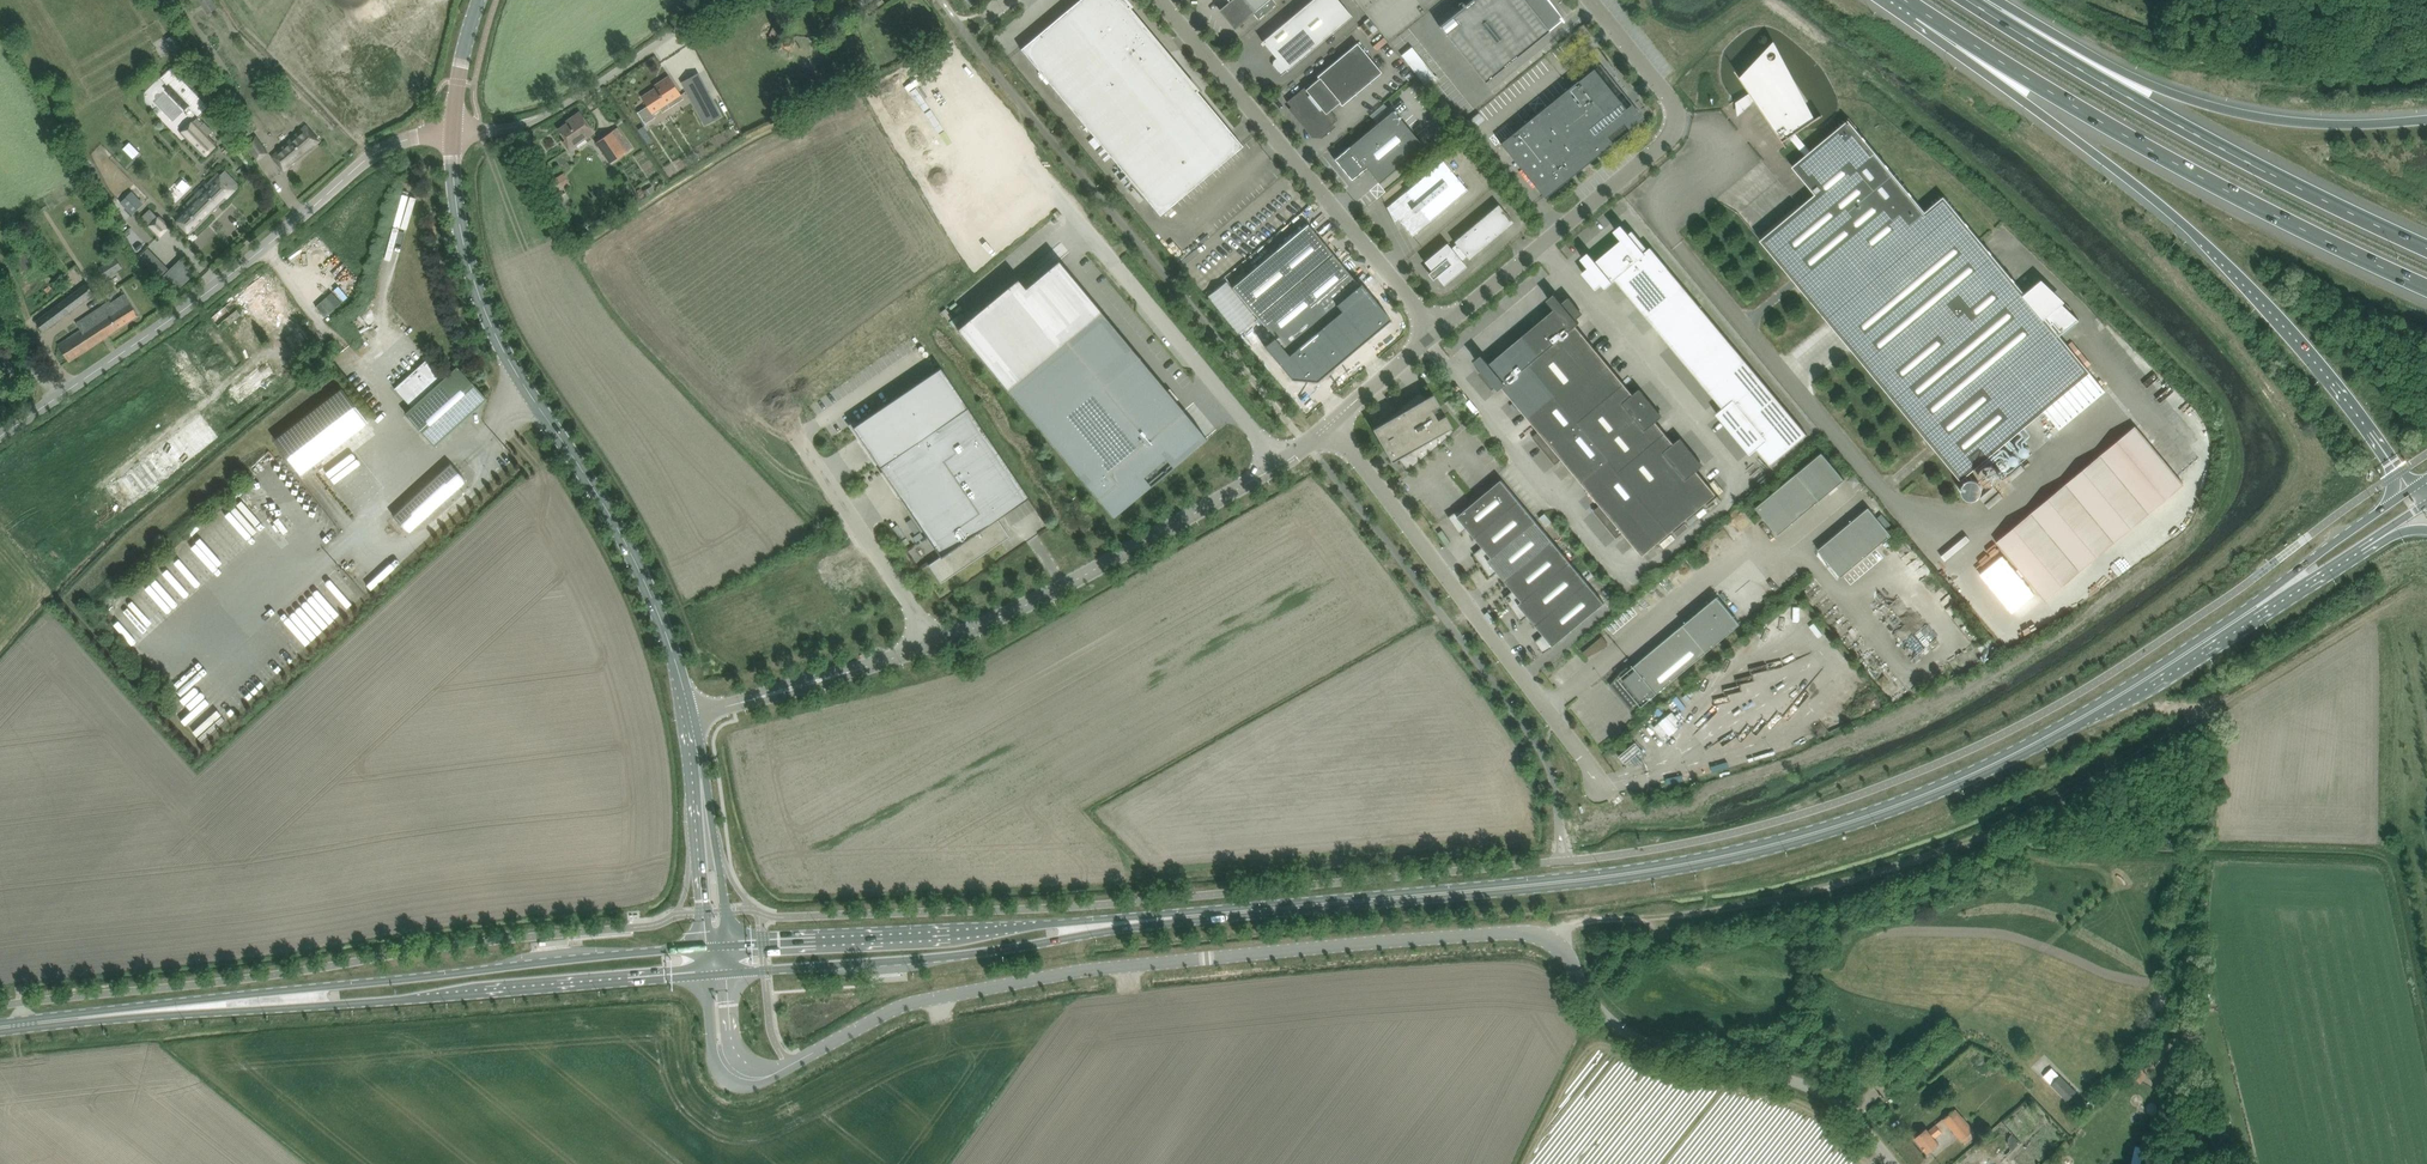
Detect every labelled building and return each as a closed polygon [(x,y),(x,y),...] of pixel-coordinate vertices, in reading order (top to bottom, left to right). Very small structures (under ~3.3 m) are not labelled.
[(208,14),(218,6),(213,0),(198,0),(208,14)] [(390,0),(408,12),(416,0),(390,0)] [(1198,89),(1129,7),(1130,6),(1131,7),(1132,6),(1129,3),(1127,0),(1079,0),(1021,49),(1160,215),(1242,146),(1196,91),(1198,89)] [(1234,27),(1252,12),(1253,13),(1268,0),(1227,0),(1230,3),(1220,10),(1234,27)] [(1280,75),(1280,76),(1287,71),(1288,71),(1287,70),(1296,63),(1352,16),(1338,0),(1311,0),(1262,41),(1262,40),(1262,41),(1277,60),(1275,61),(1274,67),(1281,75),(1280,75)] [(1547,0),(1470,0),(1439,25),(1485,81),(1547,31),(1548,31),(1549,30),(1561,21),(1562,22),(1564,21),(1547,0)] [(776,47),(781,50),(782,47),(786,49),(790,42),(780,38),(776,47)] [(1318,78),(1309,85),(1308,84),(1286,102),(1314,134),(1319,134),(1338,119),(1330,109),(1339,102),(1341,105),(1381,72),(1357,42),(1316,76),(1318,78)] [(1408,42),(1396,51),(1422,85),(1434,77),(1408,42)] [(1792,167),(1816,194),(1760,240),(1960,480),(2044,411),(2059,429),(2105,391),(2090,372),(2060,335),(2079,319),(2043,285),(2028,297),(1944,196),(1925,212),(1848,120),(1811,152),(1795,133),(1813,121),(1782,76),(1776,73),(1776,66),(1765,62),(1763,66),(1742,80),(1749,91),(1750,91),(1751,92),(1744,97),(1749,104),(1756,99),(1757,101),(1756,101),(1787,147),(1787,146),(1784,141),(1790,137),(1805,156),(1792,167)] [(1544,196),(1642,116),(1629,100),(1626,102),(1596,65),(1577,79),(1500,142),(1544,196)] [(199,114),(208,105),(173,68),(164,77),(199,114)] [(638,112),(637,112),(645,125),(646,125),(645,123),(654,117),(655,117),(654,115),(653,116),(652,113),(667,103),(670,107),(683,98),(669,76),(659,83),(661,85),(641,98),(647,106),(638,112)] [(706,91),(691,99),(700,116),(715,107),(706,91)] [(1351,180),(1355,176),(1366,167),(1379,183),(1423,146),(1393,110),(1334,159),(1351,180)] [(557,128),(564,138),(570,146),(591,132),(578,111),(569,117),(570,119),(557,128)] [(181,131),(181,132),(180,133),(204,157),(205,156),(206,157),(216,147),(215,146),(217,144),(208,135),(212,131),(204,122),(202,123),(197,118),(194,121),(193,120),(192,121),(191,121),(181,131)] [(273,156),(276,160),(284,170),(319,142),(306,125),(273,156)] [(609,162),(609,163),(626,152),(625,151),(623,152),(610,132),(612,131),(611,130),(595,142),(595,143),(597,141),(611,161),(609,162)] [(254,157),(257,160),(268,153),(265,149),(257,138),(247,145),(255,156),(254,157)] [(129,142),(122,148),(132,158),(139,152),(129,142)] [(1412,236),(1467,190),(1443,160),(1402,194),(1387,207),(1386,206),(1386,207),(1395,224),(1395,223),(1395,222),(1398,220),(1412,237),(1412,236)] [(195,196),(196,197),(181,212),(174,220),(189,235),(234,190),(218,173),(195,196)] [(553,180),(558,189),(569,182),(564,173),(553,180)] [(415,193),(407,191),(394,256),(402,258),(415,193)] [(1513,222),(1505,213),(1498,204),(1453,241),(1456,244),(1451,249),(1446,243),(1424,262),(1431,270),(1429,272),(1434,278),(1436,276),(1443,285),(1466,266),(1461,260),(1466,256),(1469,259),(1513,222)] [(149,225),(148,226),(160,237),(169,228),(168,227),(170,226),(159,215),(158,216),(157,216),(149,209),(141,217),(149,225)] [(1274,337),(1264,346),(1291,379),(1294,379),(1295,378),(1313,380),(1313,381),(1317,381),(1330,369),(1383,325),(1391,319),(1361,283),(1358,284),(1308,224),(1284,243),(1293,254),(1285,260),(1301,280),(1317,299),(1325,292),(1340,310),(1288,354),(1274,337)] [(1746,361),(1651,247),(1645,252),(1643,250),(1646,247),(1633,231),(1629,233),(1626,230),(1619,236),(1623,241),(1597,262),(1593,257),(1586,264),(1589,267),(1582,273),(1596,289),(1603,284),(1606,288),(1616,279),(1709,391),(1746,361)] [(1284,243),(1232,287),(1257,317),(1301,280),(1285,260),(1293,254),(1284,243)] [(21,272),(31,263),(20,249),(10,258),(21,272)] [(98,267),(106,278),(122,268),(114,256),(98,267)] [(1017,279),(955,330),(973,351),(986,367),(1004,387),(1090,489),(1113,516),(1172,467),(1173,466),(1197,446),(1175,419),(1184,411),(1183,410),(1167,390),(1132,349),(1107,319),(1100,310),(1099,309),(1093,302),(1085,292),(1058,260),(1025,288),(1017,279)] [(1301,280),(1257,317),(1274,337),(1288,354),(1340,310),(1325,292),(1317,299),(1301,280)] [(254,294),(288,351),(308,340),(273,282),(254,294)] [(35,321),(43,331),(94,293),(87,283),(35,321)] [(69,362),(139,315),(132,305),(125,295),(124,295),(104,308),(77,325),(80,330),(58,345),(62,352),(69,362)] [(1530,364),(1555,394),(1562,402),(1608,364),(1576,326),(1579,323),(1576,319),(1583,314),(1569,297),(1563,303),(1560,299),(1552,305),(1557,310),(1524,338),(1539,356),(1530,364)] [(1499,390),(1503,387),(1530,364),(1539,356),(1524,338),(1491,365),(1487,360),(1479,366),(1483,370),(1479,372),(1493,389),(1496,386),(1499,390)] [(241,403),(278,373),(266,358),(229,388),(241,403)] [(425,360),(394,388),(395,389),(396,388),(406,399),(409,396),(415,403),(411,407),(405,413),(435,446),(478,407),(487,399),(457,366),(448,374),(442,379),(436,372),(426,361),(425,360)] [(1716,414),(1733,434),(1777,398),(1746,361),(1709,391),(1723,408),(1716,414)] [(1503,387),(1528,417),(1555,394),(1530,364),(1503,387)] [(1562,402),(1578,422),(1624,383),(1608,364),(1562,402)] [(856,424),(852,427),(856,432),(862,442),(870,454),(875,460),(878,464),(878,465),(879,466),(885,474),(899,496),(926,535),(940,556),(929,564),(941,583),(1001,542),(1009,536),(997,518),(1028,498),(1028,497),(1029,497),(968,407),(944,371),(941,367),(856,424)] [(1624,383),(1578,422),(1599,446),(1651,402),(1640,389),(1633,394),(1624,383)] [(282,439),(310,474),(376,420),(348,386),(282,439)] [(1384,449),(1391,462),(1397,458),(1407,470),(1453,432),(1450,428),(1452,427),(1445,415),(1437,419),(1432,410),(1440,405),(1433,393),(1425,398),(1419,391),(1380,423),(1372,428),(1379,440),(1381,439),(1388,447),(1384,449)] [(1537,439),(1545,449),(1578,422),(1562,402),(1555,394),(1528,417),(1539,431),(1533,437),(1536,440),(1537,439)] [(1777,398),(1733,434),(1750,454),(1757,449),(1771,465),(1807,434),(1777,398)] [(1599,446),(1609,459),(1619,471),(1665,432),(1656,422),(1663,416),(1651,402),(1599,446)] [(205,413),(128,468),(137,481),(214,426),(205,413)] [(1562,458),(1581,482),(1609,459),(1599,446),(1578,422),(1545,449),(1554,460),(1553,461),(1555,464),(1562,458)] [(2136,427),(2101,456),(2148,512),(2183,483),(2175,473),(2136,427)] [(1619,471),(1640,495),(1692,451),(1681,438),(1674,443),(1665,432),(1619,471)] [(1692,451),(1640,495),(1670,532),(1716,494),(1697,471),(1704,465),(1692,451)] [(1755,507),(1778,534),(1844,478),(1822,451),(1755,507)] [(1598,513),(1607,523),(1640,495),(1619,471),(1609,459),(1581,482),(1601,505),(1594,510),(1597,514),(1598,513)] [(409,533),(466,481),(450,463),(393,515),(409,533)] [(1467,528),(1475,537),(1519,500),(1502,479),(1463,512),(1460,509),(1449,517),(1460,533),(1467,528)] [(1640,495),(1607,523),(1615,533),(1614,534),(1617,538),(1623,532),(1643,555),(1670,532),(1640,495)] [(1474,553),(1482,565),(1536,521),(1519,500),(1475,537),(1483,546),(1474,553)] [(225,512),(241,536),(249,531),(232,507),(225,512)] [(1818,549),(1841,577),(1891,535),(1868,507),(1818,549)] [(1545,513),(1540,518),(1546,526),(1552,521),(1545,513)] [(281,516),(275,521),(285,533),(291,529),(281,516)] [(1498,572),(1506,581),(1553,541),(1536,521),(1482,565),(1491,577),(1498,572)] [(217,575),(236,558),(210,530),(191,548),(217,575)] [(1505,597),(1513,609),(1570,561),(1553,541),(1506,581),(1513,590),(1505,597)] [(2002,555),(1980,574),(2012,612),(2034,594),(2002,555)] [(164,618),(204,582),(181,557),(122,609),(145,636),(165,619),(164,618)] [(1528,616),(1536,625),(1587,582),(1570,561),(1513,609),(1521,621),(1528,616)] [(1930,573),(1926,578),(1939,588),(1943,583),(1930,573)] [(327,582),(314,594),(337,619),(350,607),(327,582)] [(1587,582),(1536,625),(1544,634),(1535,641),(1544,653),(1557,644),(1557,643),(1605,603),(1587,582)] [(1610,685),(1631,710),(1648,696),(1650,699),(1740,623),(1717,596),(1709,603),(1707,600),(1689,615),(1692,617),(1630,669),(1629,668),(1628,667),(1626,667),(1624,668),(1610,685)] [(274,622),(303,652),(327,629),(299,600),(284,614),(284,613),(274,622)] [(1583,652),(1587,657),(1606,646),(1607,645),(1608,643),(1607,641),(1602,636),(1583,652)] [(1798,698),(1815,674),(1811,662),(1805,664),(1801,661),(1803,658),(1764,671),(1773,677),(1778,675),(1783,693),(1778,701),(1784,705),(1788,703),(1791,700),(1798,698)] [(1655,727),(1668,732),(1672,722),(1660,717),(1655,727)] [(1625,763),(1642,749),(1635,742),(1619,756),(1625,763)] [(1966,1014),(1978,1011),(1974,998),(1962,1001),(1966,1014)] [(2051,1085),(2067,1100),(2076,1091),(2060,1075),(2051,1085)] [(1938,1101),(1943,1107),(1949,1102),(1945,1096),(1938,1101)] [(1973,1131),(1955,1109),(1943,1118),(1949,1125),(1961,1140),(1973,1131)] [(2091,1124),(2097,1131),(2107,1123),(2100,1116),(2091,1124)] [(1934,1138),(1942,1131),(1936,1124),(1928,1131),(1926,1128),(1924,1130),(1915,1137),(1927,1153),(1937,1145),(1939,1143),(1934,1138)] [(2008,1144),(2012,1149),(2020,1142),(2012,1132),(2008,1138),(2008,1144)] [(2152,1156),(2139,1152),(2135,1163),(2149,1163),(2152,1156)]
